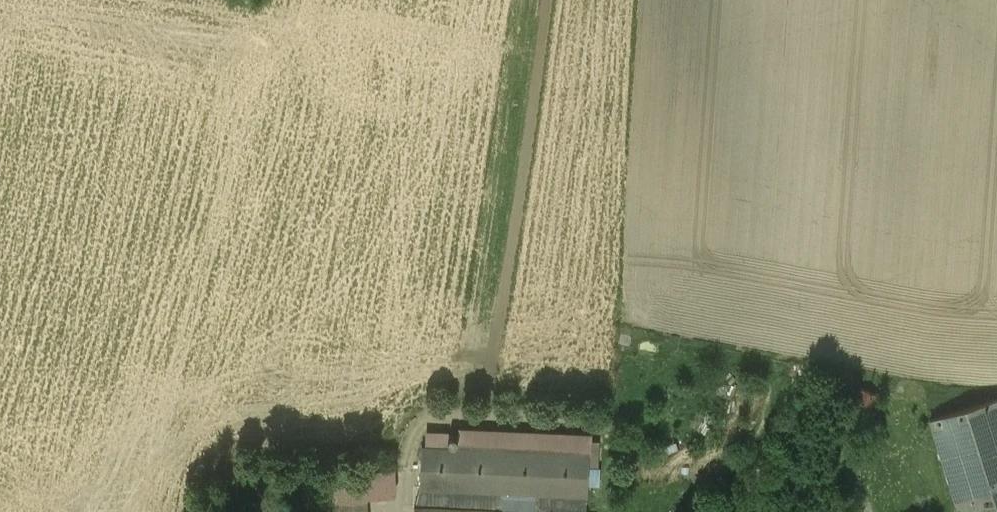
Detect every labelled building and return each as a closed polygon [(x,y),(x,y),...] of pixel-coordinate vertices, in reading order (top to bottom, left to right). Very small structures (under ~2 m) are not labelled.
[(930,419),(959,511),(986,511),(996,509),(996,398),(930,419)] [(588,456),(421,448),(420,487),(586,495),(588,456)] [(391,469),(327,474),(329,499),(365,497),(393,495),(391,469)] [(420,487),(415,507),(513,511),(586,511),(586,495),(420,487)] [(329,499),(330,511),(366,511),(365,497),(329,499)]
